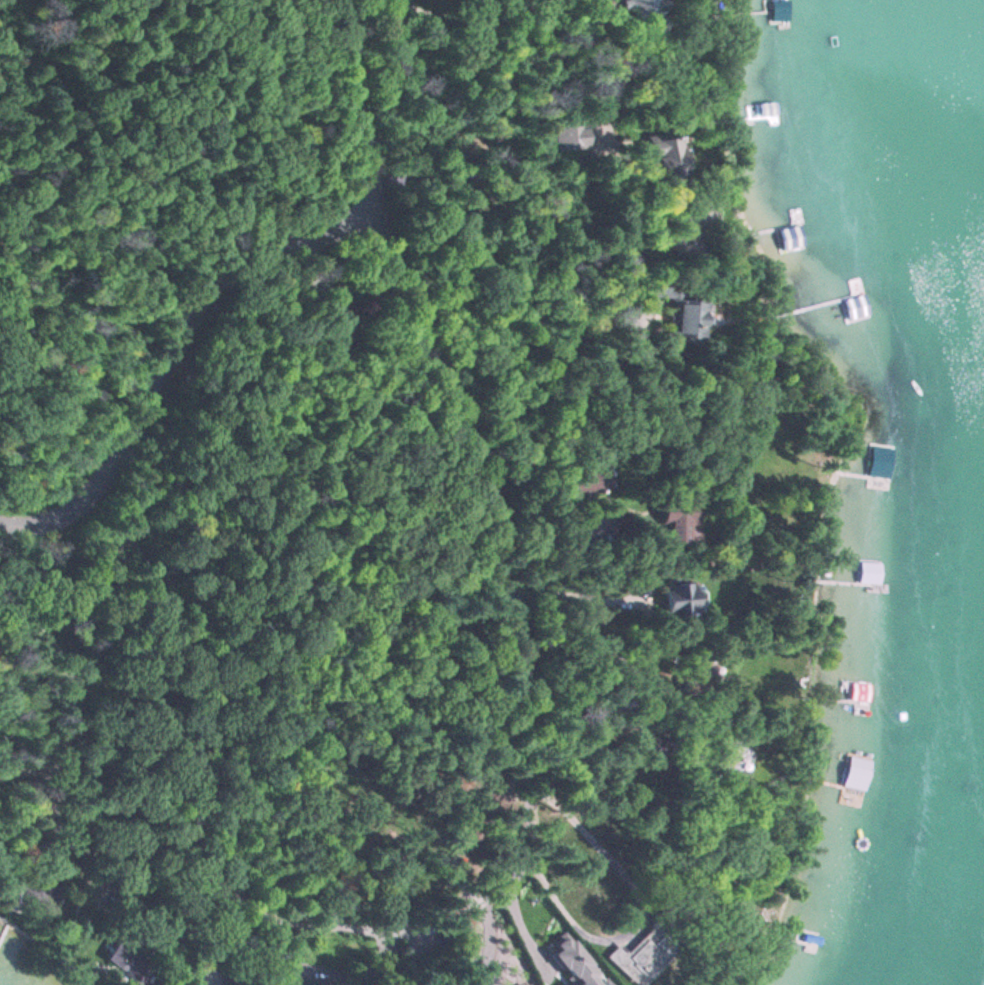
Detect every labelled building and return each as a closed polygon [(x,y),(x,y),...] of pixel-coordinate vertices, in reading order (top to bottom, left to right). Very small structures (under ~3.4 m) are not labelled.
[(647,0),(622,0),(622,16),(647,16),(647,0)] [(770,0),(770,21),(787,21),(787,0),(770,0)] [(553,126),(553,150),(589,150),(589,126),(553,126)] [(681,131),(650,137),(658,180),(689,174),(681,131)] [(785,236),(807,234),(804,204),(782,206),(785,236)] [(705,343),(706,300),(678,299),(676,342),(705,343)] [(699,504),(664,503),(663,522),(669,522),(669,543),(698,544),(699,504)] [(859,578),(880,578),(880,555),(859,555),(859,578)] [(701,585),(664,585),(664,616),(701,616),(701,585)] [(843,788),(864,790),(867,760),(846,758),(843,788)] [(633,984),(644,984),(677,952),(651,927),(626,952),(617,944),(605,956),(633,984)] [(152,969),(117,941),(103,958),(137,984),(139,984),(152,969)]
